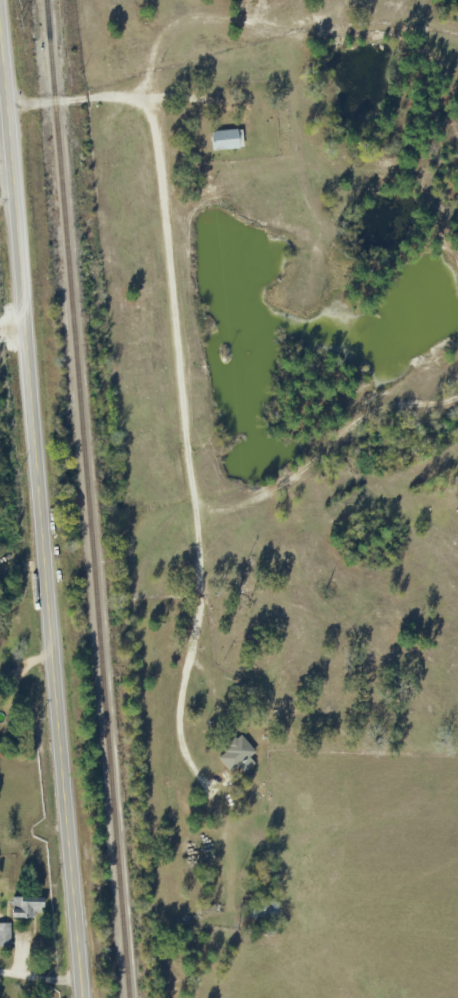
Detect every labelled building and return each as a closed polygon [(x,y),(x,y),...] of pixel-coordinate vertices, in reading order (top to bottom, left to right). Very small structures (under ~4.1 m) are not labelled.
[(241,133),(210,133),(210,151),(241,151),(241,133)] [(236,769),(242,776),(253,766),(246,759),(253,753),(238,738),(215,758),(230,775),(236,769)] [(9,920),(41,919),(40,899),(9,899),(9,920)] [(9,925),(0,925),(0,948),(9,948),(9,925)]
